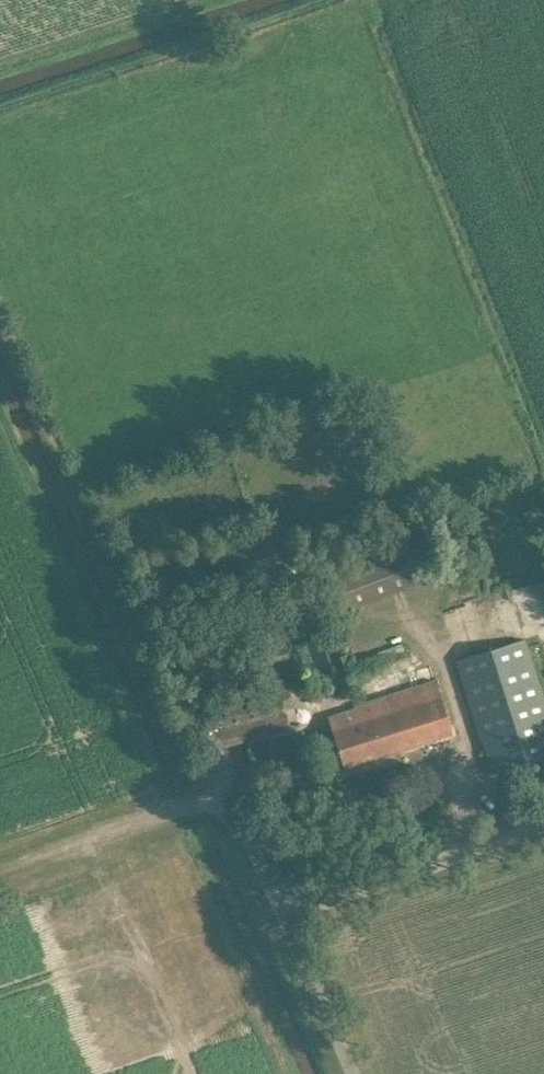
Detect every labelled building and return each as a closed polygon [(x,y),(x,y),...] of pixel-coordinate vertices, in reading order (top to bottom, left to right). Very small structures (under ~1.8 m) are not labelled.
[(322,562),(340,612),(423,582),(405,532),(322,562)] [(299,582),(284,585),(288,599),(302,596),(299,582)] [(180,659),(190,700),(294,673),(283,632),(180,659)] [(493,772),(543,757),(543,702),(525,639),(458,660),(493,772)] [(344,666),(353,687),(412,665),(404,642),(356,660),(353,652),(340,656),(344,666)] [(329,716),(345,767),(453,733),(437,681),(355,706),(356,708),(329,716)] [(271,689),(223,701),(202,707),(213,749),(299,726),(299,725),(301,725),(300,722),(298,723),(293,701),(289,684),(271,689)]
